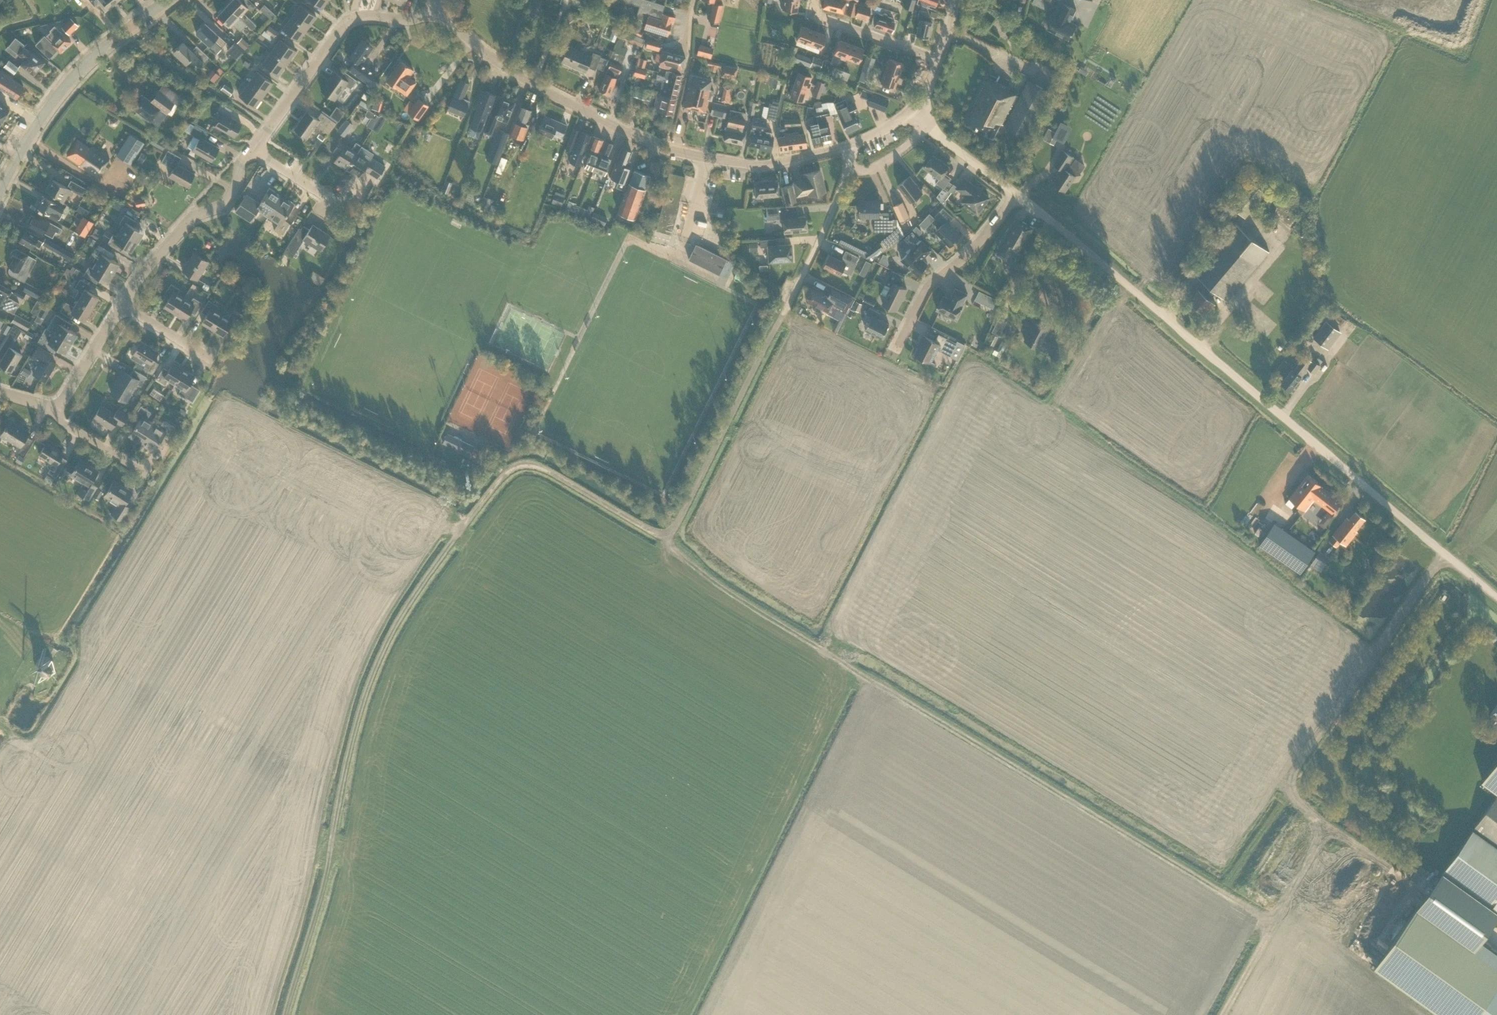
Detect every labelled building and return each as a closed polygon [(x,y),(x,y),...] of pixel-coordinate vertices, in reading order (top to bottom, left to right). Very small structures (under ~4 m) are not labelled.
[(94,5),(98,2),(105,10),(115,3),(112,0),(90,0),(94,5)] [(246,24),(252,29),(256,25),(243,13),(248,8),(246,6),(240,0),(230,0),(226,5),(241,19),(246,24)] [(328,0),(310,0),(322,8),(328,0)] [(637,6),(639,7),(637,13),(636,17),(646,20),(644,28),(667,35),(671,23),(672,24),(674,17),(662,13),(659,12),(662,4),(648,0),(616,0),(637,6)] [(712,1),(712,5),(708,20),(719,22),(723,3),(719,2),(719,0),(707,0),(712,1)] [(798,0),(783,0),(782,9),(796,12),(798,0)] [(822,8),(843,13),(843,12),(854,16),(858,2),(848,0),(824,0),(822,8)] [(915,0),(906,0),(904,8),(912,10),(915,0)] [(872,13),(875,6),(871,5),(859,1),(855,15),(867,19),(869,12),(872,13)] [(1056,15),(1055,14),(1048,29),(1069,39),(1076,25),(1070,22),(1076,9),(1063,3),(1056,15)] [(271,20),(276,15),(264,4),(260,9),(271,20)] [(240,31),(246,24),(241,19),(226,5),(222,10),(221,9),(218,12),(219,13),(217,15),(228,25),(230,27),(233,24),(240,31)] [(291,17),(307,28),(316,16),(300,5),(291,17)] [(528,8),(525,15),(535,18),(537,11),(528,8)] [(927,37),(931,22),(924,20),(926,12),(919,10),(917,19),(919,20),(916,35),(927,37)] [(887,16),(886,14),(884,13),(882,15),(874,12),(873,17),(871,25),(874,26),(874,27),(891,32),(894,22),(891,21),(892,18),(887,16)] [(575,19),(571,13),(565,17),(569,23),(575,19)] [(69,34),(78,25),(70,17),(61,26),(69,34)] [(298,40),(307,28),(291,17),(282,29),(298,40)] [(215,54),(226,42),(218,35),(205,22),(196,32),(208,44),(207,46),(215,54)] [(54,25),(49,30),(50,31),(45,36),(44,35),(35,44),(49,58),(57,49),(60,52),(71,41),(62,32),(62,33),(54,25)] [(273,38),(278,31),(269,25),(265,31),(273,38)] [(640,36),(643,31),(632,25),(629,30),(640,36)] [(808,44),(813,31),(801,26),(796,40),(808,44)] [(629,41),(633,33),(623,28),(620,36),(629,41)] [(813,31),(808,44),(820,49),(825,35),(813,31)] [(8,46),(24,59),(21,64),(33,74),(43,62),(30,52),(22,46),(24,44),(15,37),(8,46)] [(245,49),(249,44),(242,37),(237,42),(245,49)] [(648,37),(645,47),(658,50),(661,41),(648,37)] [(271,51),(287,63),(296,51),(280,39),(271,51)] [(373,91),(379,83),(371,78),(375,72),(361,62),(372,47),(361,40),(350,56),(355,60),(349,69),(367,83),(366,85),(373,91)] [(846,58),(851,44),(839,40),(834,54),(846,58)] [(240,55),(245,50),(235,41),(230,46),(240,55)] [(192,50),(182,42),(173,51),(186,63),(190,59),(198,67),(208,56),(196,45),(192,50)] [(710,58),(713,47),(699,44),(696,55),(710,58)] [(851,44),(846,58),(858,63),(863,49),(851,44)] [(788,57),(794,59),(798,48),(792,46),(788,57)] [(591,56),(568,47),(562,61),(573,66),(573,67),(585,72),(587,66),(595,69),(595,67),(600,56),(600,55),(593,52),(591,56)] [(621,54),(623,50),(616,47),(614,51),(613,50),(609,60),(610,61),(608,68),(606,73),(605,73),(598,90),(609,95),(616,78),(618,73),(619,73),(622,65),(621,65),(625,55),(621,54)] [(682,68),(685,57),(662,50),(661,54),(657,53),(655,61),(660,62),(659,66),(681,72),(682,68)] [(278,75),(287,63),(271,51),(262,63),(278,75)] [(801,63),(804,56),(796,53),(793,60),(801,63)] [(603,70),(607,59),(600,56),(595,67),(603,70)] [(811,58),(804,56),(801,63),(808,66),(811,58)] [(819,69),(822,60),(813,56),(809,66),(819,69)] [(864,63),(872,66),(874,58),(867,56),(864,63)] [(644,67),(647,59),(640,57),(638,66),(644,67)] [(884,70),(898,75),(903,63),(889,58),(884,70)] [(13,75),(19,68),(9,60),(3,67),(13,75)] [(408,77),(413,70),(400,61),(386,81),(399,90),(399,89),(406,94),(415,82),(408,77)] [(869,73),(872,66),(864,63),(861,71),(869,73)] [(723,75),(735,78),(737,68),(725,65),(723,75)] [(644,77),(646,69),(636,66),(633,74),(644,77)] [(839,77),(842,70),(834,67),(831,75),(839,77)] [(3,90),(16,98),(23,86),(11,78),(13,76),(1,69),(0,71),(0,88),(3,90)] [(214,82),(219,75),(213,69),(207,76),(214,82)] [(659,93),(675,97),(681,74),(666,70),(664,76),(657,74),(655,80),(661,81),(661,85),(660,87),(661,87),(659,93)] [(842,70),(839,77),(846,80),(849,73),(842,70)] [(894,88),(898,75),(884,70),(880,83),(894,88)] [(248,83),(264,95),(273,83),(256,71),(248,83)] [(356,80),(344,71),(341,76),(334,72),(321,90),(334,100),(345,84),(350,88),(356,80)] [(794,84),(808,89),(811,82),(809,82),(810,77),(798,72),(794,84)] [(709,89),(711,80),(692,75),(689,87),(688,87),(683,106),(706,112),(708,100),(711,101),(713,92),(710,91),(711,89),(709,89)] [(1010,112),(1010,113),(1005,125),(1029,137),(1053,90),(1027,77),(1019,95),(1009,90),(1010,89),(987,77),(970,112),(972,113),(966,124),(993,138),(1001,123),(1003,124),(1010,112)] [(462,115),(468,104),(467,104),(469,101),(463,98),(469,83),(460,79),(447,109),(462,115)] [(817,80),(814,88),(821,91),(824,83),(817,80)] [(221,89),(224,91),(230,96),(234,90),(225,83),(221,89)] [(255,107),(264,95),(248,83),(239,95),(255,107)] [(141,94),(132,107),(145,117),(145,119),(147,121),(149,120),(151,121),(157,126),(167,112),(171,115),(179,105),(178,105),(182,98),(163,84),(151,101),(141,94)] [(806,96),(808,89),(794,84),(789,96),(802,101),(804,96),(806,96)] [(645,99),(648,90),(632,85),(629,94),(645,99)] [(819,98),(821,91),(814,88),(811,95),(819,98)] [(490,114),(496,96),(483,90),(470,127),(480,131),(487,113),(490,114)] [(676,97),(675,97),(659,93),(659,94),(657,93),(653,109),(671,114),(676,97)] [(884,111),(889,100),(871,93),(867,104),(884,111)] [(507,122),(514,103),(498,96),(487,124),(492,127),(496,117),(507,122)] [(378,110),(381,100),(374,99),(372,108),(378,110)] [(410,112),(419,119),(428,106),(419,99),(410,112)] [(724,118),(728,105),(713,101),(710,114),(724,118)] [(754,114),(756,102),(750,101),(748,113),(754,114)] [(853,101),(836,109),(846,132),(859,126),(853,113),(858,111),(853,101)] [(9,109),(3,106),(4,105),(0,103),(0,123),(9,109)] [(233,136),(241,123),(228,116),(232,110),(221,103),(217,110),(222,113),(215,126),(233,136)] [(766,117),(775,119),(778,105),(769,103),(766,117)] [(526,123),(531,110),(520,105),(514,121),(509,133),(523,139),(529,124),(526,123)] [(338,121),(344,112),(339,108),(333,117),(338,121)] [(816,118),(822,140),(831,138),(827,120),(826,120),(825,116),(830,115),(828,108),(822,110),(821,110),(822,116),(816,118)] [(742,130),(746,113),(730,109),(729,115),(724,140),(743,144),(746,131),(742,130)] [(816,111),(813,112),(813,116),(811,116),(813,123),(808,124),(812,143),(822,140),(816,118),(822,116),(821,110),(818,111),(816,111)] [(317,119),(306,111),(294,129),(307,137),(315,125),(328,134),(336,123),(321,112),(317,119)] [(763,121),(764,116),(753,114),(753,119),(752,119),(749,135),(749,134),(747,145),(759,147),(759,149),(770,151),(772,137),(772,132),(764,131),(765,122),(763,121)] [(372,129),(379,116),(377,115),(374,119),(371,117),(366,125),(372,129)] [(561,138),(567,125),(544,115),(538,131),(552,137),(553,134),(561,138)] [(346,119),(337,130),(344,136),(353,124),(346,119)] [(211,161),(218,148),(204,140),(208,133),(194,125),(192,129),(195,131),(193,134),(200,138),(192,150),(197,153),(211,161)] [(1054,144),(1060,133),(1049,127),(1042,138),(1054,144)] [(572,151),(579,131),(573,128),(566,149),(572,151)] [(496,164),(508,133),(499,130),(495,139),(494,139),(486,160),(496,164)] [(583,151),(590,134),(581,131),(575,147),(574,147),(569,161),(579,165),(584,151),(583,151)] [(791,133),(793,148),(806,146),(804,133),(798,134),(798,132),(791,133)] [(130,163),(144,142),(130,133),(116,154),(130,163)] [(779,149),(793,148),(791,133),(783,133),(784,136),(778,137),(779,149)] [(163,150),(166,144),(153,136),(149,142),(163,150)] [(593,171),(601,150),(599,149),(603,140),(593,136),(588,147),(591,148),(584,167),(593,171)] [(90,148),(77,139),(67,155),(80,163),(79,165),(97,177),(109,158),(91,146),(90,148)] [(357,152),(358,152),(362,145),(356,141),(352,148),(345,145),(347,142),(341,139),(334,150),(339,154),(334,161),(347,169),(357,152)] [(605,141),(601,150),(593,171),(603,175),(610,159),(605,157),(607,155),(608,155),(612,144),(605,141)] [(391,155),(396,146),(389,142),(384,150),(391,155)] [(625,166),(630,151),(622,148),(616,163),(615,163),(610,177),(618,180),(616,187),(623,190),(626,182),(625,182),(631,168),(625,166)] [(187,186),(194,174),(177,164),(181,157),(168,150),(161,162),(173,168),(169,176),(187,186)] [(1065,190),(1075,175),(1074,175),(1081,174),(1081,172),(1086,165),(1063,150),(1054,164),(1063,170),(1054,183),(1065,190)] [(142,162),(146,155),(142,152),(138,159),(142,162)] [(369,159),(358,152),(357,152),(347,169),(359,176),(363,169),(369,172),(376,160),(370,157),(369,159)] [(949,181),(951,178),(944,173),(949,166),(933,155),(924,167),(940,179),(937,182),(944,187),(949,181)] [(645,189),(649,175),(634,170),(629,183),(628,183),(618,212),(635,218),(645,189)] [(809,195),(825,191),(820,170),(804,174),(805,179),(794,182),(797,195),(808,192),(809,195)] [(671,234),(678,206),(677,206),(685,177),(669,173),(661,203),(663,203),(656,230),(671,234)] [(493,190),(499,192),(504,176),(498,175),(493,190)] [(911,202),(923,193),(910,176),(898,185),(911,202)] [(978,214),(983,207),(982,207),(989,197),(974,186),(975,185),(965,178),(958,187),(957,188),(967,195),(962,201),(972,208),(971,209),(978,214)] [(67,187),(53,179),(47,191),(57,197),(55,199),(63,203),(67,194),(70,196),(73,191),(81,195),(85,188),(70,180),(67,187)] [(448,193),(453,183),(446,180),(441,190),(448,193)] [(755,197),(778,195),(777,180),(754,182),(755,197)] [(1245,217),(1266,192),(1251,180),(1230,205),(1245,217)] [(948,191),(953,184),(949,181),(944,187),(948,191)] [(958,187),(954,184),(953,184),(948,191),(941,201),(945,205),(946,203),(946,200),(952,192),(955,191),(957,188),(958,187)] [(786,203),(795,200),(792,185),(782,187),(786,203)] [(269,188),(259,203),(246,194),(238,206),(253,216),(258,209),(268,216),(281,196),(269,188)] [(562,202),(565,194),(556,190),(552,198),(562,202)] [(38,206),(37,208),(48,214),(48,215),(57,220),(63,208),(56,204),(56,203),(44,196),(41,202),(40,201),(37,205),(38,206)] [(281,196),(268,216),(278,223),(274,230),(281,234),(288,222),(283,219),(293,204),(281,196)] [(487,211),(492,199),(484,196),(479,207),(487,211)] [(135,200),(137,207),(145,205),(144,198),(135,200)] [(880,213),(880,199),(873,199),(873,201),(860,201),(860,217),(875,217),(875,231),(889,231),(895,231),(882,241),(887,248),(904,236),(899,228),(897,229),(897,218),(889,218),(889,213),(880,213)] [(573,214),(576,203),(568,200),(564,211),(573,214)] [(900,221),(910,217),(903,201),(893,206),(900,221)] [(80,204),(78,208),(88,212),(90,208),(80,204)] [(805,216),(797,217),(797,205),(766,207),(767,219),(783,218),(784,233),(806,231),(805,216)] [(136,217),(139,213),(129,207),(126,212),(136,217)] [(950,247),(961,234),(949,222),(954,217),(943,207),(935,216),(943,223),(935,232),(944,240),(943,240),(950,247)] [(590,218),(593,210),(587,208),(584,215),(590,218)] [(925,217),(931,222),(935,218),(930,213),(925,217)] [(120,230),(137,241),(142,232),(132,225),(135,220),(125,214),(119,223),(123,225),(120,230)] [(31,215),(27,222),(29,223),(28,224),(43,232),(44,232),(50,235),(53,229),(55,230),(59,232),(62,228),(49,221),(42,217),(42,219),(34,215),(33,216),(31,215)] [(83,235),(91,222),(82,216),(74,229),(83,235)] [(1008,259),(1013,250),(1018,254),(1034,228),(1018,218),(997,253),(1008,259)] [(1228,300),(1269,251),(1236,223),(1194,272),(1207,283),(1201,290),(1199,288),(1189,300),(1205,312),(1210,306),(1212,307),(1215,302),(1211,298),(1217,291),(1228,300)] [(292,256),(303,239),(320,250),(329,235),(313,224),(309,229),(303,225),(301,228),(299,227),(284,251),(292,256)] [(94,225),(89,234),(88,234),(96,238),(98,234),(95,232),(97,227),(94,225)] [(39,247),(42,242),(37,238),(38,236),(26,229),(19,241),(32,248),(34,244),(39,247)] [(131,250),(137,241),(120,230),(116,236),(112,234),(107,243),(118,249),(121,244),(131,250)] [(912,232),(901,242),(908,249),(910,247),(912,249),(908,252),(901,260),(917,275),(928,264),(922,259),(931,249),(922,240),(918,244),(916,243),(919,240),(912,232)] [(71,236),(68,244),(77,248),(80,240),(71,236)] [(93,245),(96,240),(89,236),(86,241),(93,245)] [(776,245),(776,238),(759,239),(760,247),(767,246),(768,262),(792,260),(791,244),(776,245)] [(57,253),(61,246),(49,239),(45,246),(57,253)] [(749,251),(758,251),(757,242),(749,242),(749,251)] [(96,262),(113,273),(118,263),(108,257),(111,252),(98,244),(93,253),(99,257),(96,262)] [(692,252),(688,259),(719,274),(726,259),(699,245),(695,253),(692,252)] [(871,257),(881,250),(877,245),(867,252),(871,257)] [(24,281),(36,259),(15,248),(15,249),(12,249),(11,253),(12,255),(11,256),(14,258),(9,266),(10,266),(10,267),(9,267),(9,268),(9,269),(9,270),(9,271),(9,272),(10,273),(24,281)] [(856,262),(859,257),(846,250),(843,256),(844,257),(842,261),(830,255),(824,267),(840,275),(843,270),(852,274),(857,263),(856,262)] [(197,279),(208,262),(193,253),(183,270),(197,279)] [(889,263),(887,255),(883,253),(880,261),(888,265),(889,263)] [(866,261),(862,269),(868,271),(872,263),(866,261)] [(96,262),(92,268),(89,266),(84,273),(83,275),(94,281),(97,276),(107,282),(113,273),(96,262)] [(70,270),(70,269),(67,267),(64,272),(72,277),(74,277),(79,280),(75,288),(78,290),(74,297),(78,299),(78,300),(92,308),(98,297),(88,290),(91,285),(90,285),(92,282),(82,277),(74,272),(70,270)] [(74,272),(82,277),(83,275),(84,273),(76,268),(74,272)] [(896,310),(907,289),(900,286),(905,276),(892,270),(885,284),(891,287),(882,304),(896,310)] [(38,298),(43,291),(27,282),(23,290),(38,298)] [(175,312),(183,298),(176,294),(180,289),(171,283),(164,295),(169,298),(164,306),(175,312)] [(208,292),(211,287),(204,283),(201,288),(208,292)] [(11,290),(0,284),(0,307),(2,308),(2,306),(14,313),(19,303),(8,296),(11,290)] [(22,298),(26,292),(16,287),(13,292),(22,298)] [(814,287),(807,301),(816,306),(816,307),(816,309),(820,311),(822,310),(823,309),(828,312),(827,314),(838,319),(833,330),(838,332),(847,314),(846,313),(853,299),(842,293),(831,287),(828,294),(814,287)] [(950,299),(943,296),(937,309),(956,319),(962,305),(967,294),(955,288),(950,299)] [(984,303),(988,295),(979,290),(975,299),(984,303)] [(183,298),(175,312),(185,319),(190,311),(195,314),(202,302),(193,297),(190,302),(183,298)] [(212,328),(221,314),(214,310),(217,305),(208,299),(201,311),(206,314),(202,322),(212,328)] [(85,319),(92,308),(78,300),(74,307),(66,302),(60,311),(71,318),(74,313),(85,319)] [(255,303),(249,300),(245,307),(251,310),(255,303)] [(859,311),(863,303),(857,300),(853,308),(859,311)] [(221,314),(212,328),(223,335),(229,324),(234,327),(245,310),(236,304),(228,318),(221,314)] [(883,338),(889,324),(877,318),(880,313),(870,307),(867,313),(872,316),(865,329),(883,338)] [(26,331),(31,322),(16,313),(11,322),(26,331)] [(69,322),(55,313),(46,328),(71,343),(72,341),(73,342),(77,336),(76,335),(76,333),(66,327),(69,322)] [(39,323),(43,318),(37,315),(34,320),(39,323)] [(1000,335),(1007,320),(1000,316),(992,331),(1000,335)] [(1329,349),(1342,331),(1326,320),(1313,337),(1329,349)] [(6,334),(11,326),(5,322),(0,330),(6,334)] [(1039,347),(1048,329),(1035,322),(1029,333),(1028,333),(1024,340),(1039,347)] [(65,352),(71,343),(46,328),(46,327),(37,342),(41,344),(52,351),(55,346),(65,352)] [(29,339),(32,333),(27,330),(24,336),(29,339)] [(994,345),(999,336),(992,333),(988,341),(994,345)] [(956,343),(939,334),(935,341),(924,336),(920,342),(922,343),(916,355),(930,362),(937,349),(957,359),(964,345),(957,341),(956,343)] [(21,354),(10,347),(15,338),(9,335),(1,349),(6,352),(0,362),(0,365),(11,371),(21,354)] [(152,374),(158,363),(153,360),(159,351),(141,340),(133,353),(147,362),(143,368),(152,374)] [(45,381),(56,363),(49,359),(52,354),(37,345),(31,357),(40,362),(33,373),(45,381)] [(1312,361),(1305,355),(1296,367),(1296,366),(1293,370),(1292,369),(1281,383),(1290,390),(1301,377),(1304,373),(1308,368),(1313,373),(1319,365),(1313,360),(1312,361)] [(175,383),(184,369),(173,362),(168,370),(163,367),(156,379),(165,384),(168,379),(175,383)] [(146,377),(133,369),(130,374),(123,370),(117,379),(118,379),(111,392),(126,401),(137,383),(141,385),(146,377)] [(184,369),(175,383),(182,387),(179,392),(192,401),(199,389),(189,383),(194,375),(184,369)] [(115,414),(101,405),(93,417),(111,428),(115,421),(121,425),(128,415),(118,409),(115,414)] [(141,443),(154,423),(147,418),(151,412),(141,405),(133,417),(138,420),(129,436),(141,443)] [(154,423),(141,443),(153,451),(163,436),(168,439),(175,427),(164,420),(159,426),(154,423)] [(21,428),(10,421),(1,435),(18,445),(15,449),(23,454),(32,440),(26,436),(29,432),(21,427),(21,428)] [(443,443),(469,455),(474,446),(448,434),(443,443)] [(56,477),(58,473),(67,459),(61,456),(63,453),(46,442),(39,454),(49,461),(47,464),(48,467),(50,468),(48,471),(56,477)] [(98,470),(80,459),(75,467),(69,463),(61,476),(68,480),(71,475),(83,483),(77,492),(89,500),(97,486),(91,483),(98,470)] [(47,473),(43,480),(50,484),(54,477),(47,473)] [(1342,501),(1323,486),(1308,473),(1289,497),(1304,510),(1314,498),(1332,513),(1342,501)] [(123,520),(131,507),(125,503),(132,491),(114,480),(104,496),(117,503),(111,513),(123,520)] [(98,498),(102,490),(99,488),(94,496),(98,498)] [(1355,530),(1364,518),(1355,511),(1347,521),(1345,519),(1333,534),(1334,534),(1329,540),(1337,546),(1341,540),(1346,544),(1357,531),(1355,530)] [(1325,519),(1329,522),(1333,516),(1327,512),(1324,516),(1325,519)] [(1315,551),(1275,522),(1259,544),(1300,573),(1315,551)] [(1321,571),(1330,557),(1319,550),(1310,564),(1321,571)] [(43,675),(50,673),(54,667),(52,660),(46,657),(39,658),(36,664),(37,671),(43,675)] [(1490,714),(1493,717),(1488,725),(1494,729),(1496,724),(1496,704),(1490,714)] [(1482,780),(1496,792),(1496,759),(1482,780)] [(1475,826),(1496,842),(1496,795),(1475,826)] [(1473,828),(1443,869),(1496,908),(1496,845),(1473,828)] [(1443,870),(1375,965),(1444,1014),(1476,1014),(1496,986),(1496,967),(1473,950),(1496,917),(1496,909),(1443,870)] [(1476,1014),(1496,1014),(1496,986),(1476,1014)]
